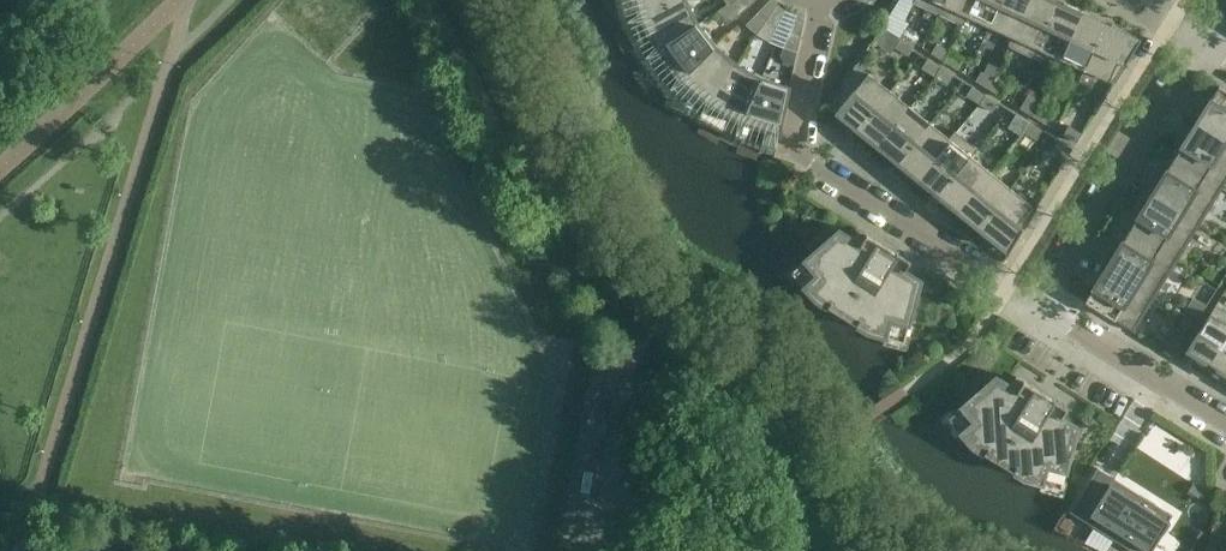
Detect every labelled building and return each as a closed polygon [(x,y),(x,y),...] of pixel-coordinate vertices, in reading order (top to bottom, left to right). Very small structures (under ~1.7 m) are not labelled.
[(639,16),(680,0),(635,0),(639,16)] [(656,50),(697,24),(688,5),(684,7),(680,0),(639,16),(656,50)] [(727,4),(718,10),(728,23),(749,5),(744,0),(734,0),(727,4)] [(912,3),(937,14),(944,0),(914,0),(912,3)] [(961,25),(972,0),(944,0),(937,14),(961,25)] [(1001,0),(972,0),(961,25),(962,25),(966,17),(989,27),(1001,0)] [(1029,0),(1001,0),(989,27),(1011,37),(1007,46),(1008,46),(1029,0)] [(1032,57),(1057,3),(1051,0),(1052,0),(1029,0),(1008,46),(1032,57)] [(1059,59),(1081,11),(1063,2),(1062,5),(1057,3),(1032,57),(1033,58),(1037,49),(1059,59)] [(1059,59),(1083,70),(1104,24),(1099,22),(1100,19),(1081,11),(1059,59)] [(757,34),(766,21),(756,13),(745,25),(757,34)] [(900,38),(913,46),(918,37),(905,30),(907,27),(892,18),(885,30),(900,38)] [(766,21),(757,34),(769,41),(776,27),(766,21)] [(656,50),(680,79),(711,49),(706,42),(710,40),(697,24),(656,50)] [(1104,24),(1083,70),(1108,81),(1109,79),(1113,81),(1139,39),(1138,38),(1137,39),(1129,35),(1130,33),(1110,24),(1109,27),(1104,24)] [(796,51),(800,36),(788,32),(783,47),(796,51)] [(913,46),(900,38),(894,47),(907,55),(913,46)] [(943,61),(949,52),(936,44),(931,53),(943,61)] [(680,79),(708,104),(736,64),(720,51),(718,54),(711,49),(680,79)] [(949,52),(943,61),(956,69),(962,60),(949,52)] [(934,76),(940,67),(926,59),(921,68),(934,76)] [(708,104),(741,122),(759,82),(752,78),(754,74),(736,64),(708,104)] [(856,66),(843,86),(830,107),(836,112),(834,114),(851,128),(853,125),(857,129),(889,90),(868,73),(867,74),(856,66)] [(940,67),(934,76),(947,84),(952,75),(940,67)] [(988,88),(993,79),(980,72),(975,80),(988,88)] [(993,79),(988,88),(1001,96),(1006,87),(993,79)] [(778,134),(789,87),(768,80),(767,84),(759,82),(741,122),(778,134)] [(1195,123),(1225,142),(1225,91),(1218,86),(1195,123)] [(978,103),(984,95),(971,87),(966,96),(978,103)] [(909,106),(889,90),(857,129),(862,133),(860,135),(876,148),(909,106)] [(984,95),(978,103),(991,111),(997,102),(984,95)] [(1038,107),(1040,103),(1027,95),(1019,108),(1032,116),(1038,107)] [(929,123),(909,106),(876,148),(891,160),(893,158),(898,162),(929,123)] [(1050,115),(1038,107),(1032,116),(1045,124),(1050,115)] [(1023,131),(1028,122),(1016,114),(1008,127),(1021,135),(1023,131)] [(1023,131),(1036,139),(1041,130),(1028,122),(1023,131)] [(929,123),(898,162),(902,165),(900,168),(916,180),(955,132),(954,131),(948,138),(929,123)] [(1173,158),(1220,187),(1225,177),(1225,142),(1195,123),(1173,158)] [(1075,142),(1081,134),(1068,126),(1062,134),(1075,142)] [(976,148),(955,132),(916,180),(932,193),(934,191),(938,194),(976,148)] [(1066,158),(1071,149),(1058,141),(1053,150),(1066,158)] [(956,213),(990,172),(971,156),(977,149),(976,148),(938,194),(942,198),(941,200),(956,213)] [(1173,158),(1151,194),(1198,223),(1220,187),(1173,158)] [(1010,188),(990,172),(956,213),(972,226),(974,223),(978,227),(1010,188)] [(978,227),(981,229),(983,231),(981,233),(997,246),(999,244),(1007,250),(1006,251),(1007,252),(1034,210),(1030,207),(1031,205),(1010,188),(978,227)] [(1151,194),(1129,229),(1176,258),(1198,223),(1151,194)] [(795,267),(791,271),(803,286),(804,287),(815,300),(867,332),(883,336),(884,336),(903,341),(905,336),(905,335),(906,330),(920,279),(904,270),(910,261),(866,234),(860,243),(839,229),(810,254),(800,263),(796,267),(795,267)] [(1129,229),(1107,265),(1154,294),(1176,258),(1129,229)] [(1084,301),(1134,332),(1135,330),(1132,328),(1154,294),(1107,265),(1084,301)] [(1225,339),(1225,311),(1215,304),(1187,350),(1197,356),(1195,359),(1208,368),(1225,339)] [(1208,368),(1221,376),(1224,372),(1225,374),(1225,339),(1208,368)] [(952,414),(947,418),(960,433),(961,434),(972,446),(1024,478),(1040,483),(1041,483),(1054,486),(1060,488),(1062,482),(1062,481),(1063,478),(1077,426),(1061,417),(1067,408),(1023,380),(1017,389),(996,376),(958,409),(953,413),(952,414)] [(1069,512),(1093,527),(1098,520),(1117,533),(1113,540),(1131,550),(1149,550),(1172,515),(1141,496),(1137,502),(1124,494),(1124,493),(1109,484),(1113,478),(1097,468),(1069,512)]
